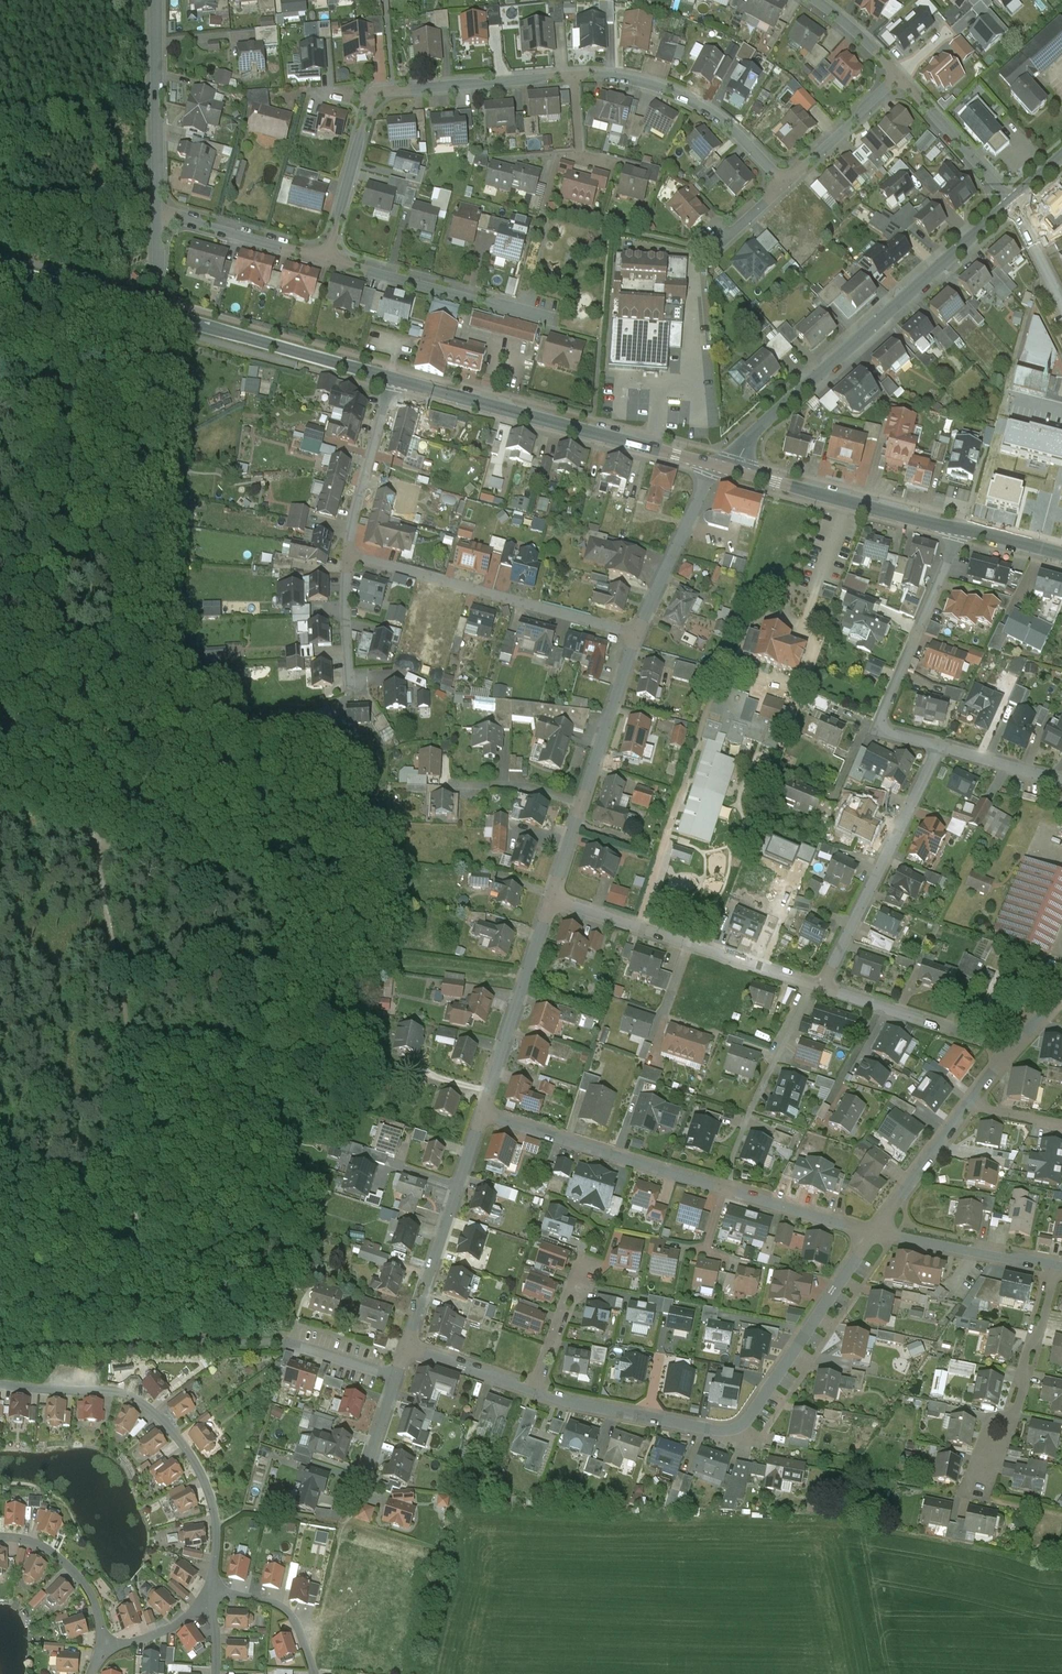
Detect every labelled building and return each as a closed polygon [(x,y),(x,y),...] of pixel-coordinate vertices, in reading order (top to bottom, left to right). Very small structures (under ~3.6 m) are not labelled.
[(191,6),(196,6),(205,5),(206,11),(215,10),(216,10),(215,0),(190,0),(191,6)] [(216,10),(215,10),(215,14),(229,13),(228,0),(215,0),(216,10)] [(259,11),(275,10),(274,0),(258,0),(259,11)] [(681,0),(671,1),(672,13),(682,13),(681,0)] [(730,8),(737,10),(741,2),(741,0),(733,0),(730,8)] [(744,15),(748,17),(759,23),(771,0),(752,0),(749,6),(744,15)] [(773,0),(771,0),(759,23),(770,28),(774,30),(778,22),(786,7),(773,0)] [(856,6),(863,11),(862,13),(870,18),(871,16),(878,21),(881,17),(890,3),(889,3),(885,0),(860,0),(856,6)] [(889,3),(890,3),(881,17),(889,22),(904,9),(891,0),(889,3)] [(937,13),(926,0),(922,0),(915,7),(919,11),(928,21),(937,13)] [(970,0),(949,0),(955,6),(956,5),(960,9),(968,2),(970,0)] [(968,2),(974,8),(981,2),(983,0),(970,0),(968,2)] [(993,5),(988,0),(983,0),(981,2),(987,10),(993,5)] [(1014,0),(997,0),(1004,9),(1014,0)] [(562,1),(548,3),(550,23),(551,23),(551,24),(564,23),(562,1)] [(737,10),(734,18),(745,24),(748,17),(744,15),(749,6),(741,2),(737,10)] [(987,10),(981,2),(974,8),(971,11),(980,20),(989,12),(987,10)] [(613,4),(601,3),(601,10),(599,10),(599,18),(603,18),(603,24),(614,24),(613,4)] [(565,15),(576,14),(576,6),(564,6),(565,15)] [(306,7),(282,10),(283,17),(284,22),(308,19),(306,7)] [(486,16),(487,28),(500,27),(498,8),(486,8),(486,16)] [(904,52),(933,26),(928,21),(919,11),(903,25),(891,37),(904,52)] [(986,52),(1009,33),(989,11),(989,12),(980,20),(982,23),(970,34),(986,52)] [(448,12),(433,13),(435,30),(449,29),(448,12)] [(486,16),(460,19),(462,46),(489,43),(487,28),(486,16)] [(211,25),(222,26),(222,17),(211,17),(211,25)] [(283,17),(276,18),(277,28),(284,27),(284,22),(283,17)] [(650,21),(626,17),(622,47),(646,50),(650,21)] [(274,26),(274,18),(261,18),(262,27),(274,26)] [(382,18),(366,20),(367,28),(371,28),(372,36),(383,35),(382,18)] [(599,18),(578,19),(578,31),(573,31),(573,49),(581,49),(581,50),(605,50),(605,37),(604,37),(603,24),(603,18),(599,18)] [(816,30),(803,20),(804,19),(803,19),(789,38),(810,54),(824,34),(817,29),(816,30)] [(1060,20),(1021,55),(1022,56),(999,76),(1013,92),(1026,80),(1028,83),(1038,74),(1040,77),(1061,57),(1061,23),(1060,20)] [(887,33),(891,37),(903,25),(900,21),(887,33)] [(787,26),(778,22),(774,30),(770,28),(766,35),(777,41),(787,26)] [(330,23),(318,24),(319,41),(331,39),(330,23)] [(550,23),(522,25),(524,55),(553,52),(551,24),(551,23),(550,23)] [(277,28),(257,30),(258,40),(278,39),(277,28)] [(367,28),(344,30),(346,51),(350,51),(350,55),(355,59),(360,54),(364,54),(364,56),(374,55),(373,48),(374,48),(374,42),(373,42),(372,36),(371,28),(367,28)] [(439,34),(414,36),(416,63),(441,61),(439,34)] [(974,54),(960,38),(950,47),(964,62),(974,54)] [(220,42),(209,43),(209,52),(220,51),(220,42)] [(735,59),(740,48),(730,44),(725,54),(735,59)] [(262,45),(239,47),(241,73),(264,71),(262,45)] [(324,45),(300,46),(301,48),(302,48),(302,57),(301,57),(302,73),(326,71),(325,70),(324,53),(324,45)] [(676,50),(660,45),(655,60),(672,65),(676,50)] [(705,49),(692,73),(710,83),(714,76),(713,76),(723,59),(705,49)] [(822,49),(809,64),(816,70),(824,61),(829,55),(822,49)] [(851,60),(846,55),(832,69),(829,72),(832,74),(837,80),(839,78),(847,85),(853,79),(857,80),(860,75),(860,72),(862,70),(856,64),(851,60)] [(943,57),(921,77),(926,82),(930,79),(937,88),(940,85),(944,89),(950,84),(952,87),(964,76),(950,61),(948,63),(943,57)] [(732,64),(723,59),(713,76),(714,76),(723,81),(732,64)] [(832,69),(824,61),(816,70),(811,76),(821,85),(832,74),(829,72),(832,69)] [(232,82),(236,67),(224,64),(220,79),(232,82)] [(764,78),(742,66),(727,93),(748,105),(764,78)] [(1046,103),(1028,83),(1026,80),(1013,92),(1011,94),(1031,117),(1046,103)] [(218,87),(201,82),(199,89),(214,94),(216,95),(218,87)] [(224,107),(211,104),(214,94),(199,89),(195,88),(192,98),(191,98),(188,108),(221,117),(224,107)] [(817,105),(802,89),(790,101),(798,110),(799,109),(805,116),(817,105)] [(268,91),(248,93),(245,106),(255,108),(255,107),(270,111),(268,91)] [(557,93),(529,95),(530,116),(559,114),(557,93)] [(616,98),(601,93),(597,108),(594,119),(595,120),(609,123),(616,98)] [(609,123),(607,133),(610,134),(613,124),(624,127),(624,128),(628,115),(631,102),(616,98),(609,123)] [(965,109),(972,117),(979,110),(992,124),(996,120),(977,98),(965,109)] [(512,103),(485,105),(487,128),(506,126),(514,126),(513,115),(512,103)] [(677,116),(655,104),(646,120),(644,124),(647,126),(665,136),(677,116)] [(752,112),(760,116),(764,108),(755,104),(752,112)] [(590,106),(584,127),(592,129),(595,120),(594,119),(597,108),(590,106)] [(270,111),(255,107),(255,108),(249,131),(285,140),(291,117),(270,111)] [(221,117),(188,108),(186,118),(187,119),(184,129),(188,130),(203,134),(203,133),(206,124),(218,127),(221,117)] [(347,115),(323,108),(319,120),(316,131),(317,131),(341,137),(347,115)] [(910,120),(899,108),(891,115),(892,117),(893,116),(902,127),(910,120)] [(805,116),(799,109),(798,110),(782,124),(787,129),(777,138),(788,151),(798,141),(799,142),(815,127),(805,116)] [(982,144),(984,143),(997,130),(992,124),(979,110),(972,117),(964,124),(982,144)] [(424,111),(413,112),(413,119),(414,119),(415,127),(425,126),(424,111)] [(471,111),(456,112),(456,116),(464,115),(465,129),(472,128),(471,111)] [(523,114),(513,115),(514,126),(506,126),(507,136),(525,135),(523,120),(523,114)] [(456,116),(442,117),(442,116),(432,117),(434,148),(466,145),(465,129),(464,115),(456,116)] [(634,117),(628,115),(624,128),(624,127),(621,137),(628,139),(629,138),(634,117)] [(902,127),(893,116),(892,117),(893,118),(887,123),(886,122),(878,129),(894,147),(909,134),(902,127)] [(319,120),(307,117),(302,133),(316,136),(317,131),(316,131),(319,120)] [(646,120),(634,117),(629,138),(639,140),(647,126),(644,124),(646,120)] [(413,119),(389,121),(390,142),(416,140),(415,127),(414,119),(413,119)] [(534,119),(523,120),(525,135),(525,138),(536,137),(534,119)] [(711,137),(703,129),(687,143),(704,161),(706,160),(714,153),(720,148),(710,138),(711,137)] [(894,147),(878,129),(863,143),(865,145),(873,153),(879,161),(880,160),(888,153),(894,147)] [(203,134),(188,130),(186,137),(203,142),(205,134),(203,133),(203,134)] [(1009,144),(997,130),(984,143),(995,156),(1009,144)] [(914,145),(922,155),(938,140),(929,131),(914,145)] [(225,148),(206,143),(203,151),(214,154),(214,155),(222,157),(225,148)] [(190,148),(181,145),(179,152),(181,156),(189,158),(192,148),(190,147),(190,148)] [(873,153),(865,145),(858,150),(866,159),(873,153)] [(203,151),(192,148),(189,158),(187,165),(210,171),(214,155),(214,154),(203,151)] [(714,153),(706,160),(704,161),(700,164),(707,172),(710,170),(720,161),(714,153)] [(879,161),(873,153),(866,159),(868,161),(877,171),(878,171),(885,165),(880,160),(879,161)] [(888,153),(880,160),(885,165),(893,158),(888,153)] [(422,161),(399,155),(395,171),(408,175),(417,177),(420,169),(422,161)] [(849,156),(834,169),(850,187),(864,175),(865,174),(860,168),(849,156)] [(487,157),(475,158),(473,165),(487,169),(488,164),(487,157)] [(753,181),(734,160),(717,175),(737,196),(753,181)] [(232,185),(241,188),(247,164),(238,161),(232,185)] [(877,171),(868,161),(860,168),(865,174),(864,175),(870,180),(879,172),(878,171),(877,171)] [(900,161),(889,173),(895,179),(899,175),(904,180),(911,174),(900,161)] [(515,170),(491,164),(486,185),(510,192),(517,167),(516,167),(515,170)] [(660,169),(642,164),(639,172),(650,174),(648,182),(656,184),(660,169)] [(210,171),(187,165),(182,182),(194,186),(205,189),(205,188),(210,171)] [(960,178),(950,166),(942,173),(948,180),(948,187),(949,188),(960,178)] [(541,173),(517,167),(510,192),(511,188),(535,195),(541,173)] [(639,172),(626,168),(621,187),(629,189),(628,196),(643,200),(648,182),(650,174),(639,172)] [(320,176),(297,169),(294,181),(301,183),(317,187),(320,176)] [(417,177),(408,175),(406,182),(409,183),(422,186),(426,170),(420,169),(417,177)] [(820,182),(819,183),(828,192),(836,201),(850,187),(834,169),(820,182)] [(707,172),(698,181),(706,190),(718,179),(710,170),(707,172)] [(586,181),(570,176),(569,182),(574,184),(570,197),(583,201),(582,204),(591,207),(596,188),(604,190),(608,174),(595,171),(593,179),(587,177),(586,181)] [(895,179),(881,191),(888,200),(892,197),(897,203),(898,202),(899,204),(905,199),(903,197),(912,190),(904,180),(899,175),(895,179)] [(938,189),(925,175),(918,181),(931,195),(938,189)] [(406,182),(391,178),(387,190),(396,192),(395,196),(405,199),(407,190),(409,183),(406,182)] [(949,188),(940,195),(955,212),(975,194),(960,178),(949,188)] [(819,180),(810,188),(820,200),(828,192),(819,183),(820,182),(819,180)] [(317,187),(301,183),(296,203),(310,206),(309,210),(321,213),(326,192),(316,189),(317,187)] [(213,190),(205,188),(205,189),(194,186),(191,195),(210,200),(213,190)] [(387,190),(370,186),(365,206),(391,213),(395,196),(396,192),(387,190)] [(699,196),(691,187),(690,187),(685,191),(687,193),(694,200),(699,196)] [(416,192),(407,190),(405,199),(403,207),(412,209),(416,192)] [(441,191),(438,203),(436,203),(434,210),(439,211),(439,212),(446,214),(452,194),(441,191)] [(694,200),(687,193),(678,201),(683,206),(678,211),(684,218),(682,220),(686,224),(686,225),(687,226),(688,226),(691,229),(701,220),(699,218),(705,212),(694,200)] [(1043,210),(1056,223),(1061,217),(1061,198),(1060,195),(1043,210)] [(540,199),(533,197),(529,210),(537,212),(540,199)] [(434,210),(416,205),(410,228),(422,231),(422,232),(423,232),(424,229),(433,231),(432,235),(433,235),(439,212),(439,211),(434,210)] [(478,217),(468,214),(470,207),(460,205),(457,213),(456,213),(455,215),(457,215),(455,221),(458,222),(454,238),(473,243),(476,230),(480,217),(478,217)] [(945,221),(932,206),(915,221),(928,236),(945,221)] [(903,210),(893,218),(889,222),(892,224),(903,231),(904,231),(914,223),(903,210)] [(893,218),(885,213),(882,217),(889,222),(893,218)] [(882,217),(876,214),(869,225),(884,236),(892,224),(889,222),(882,217)] [(491,218),(478,215),(478,217),(480,217),(476,230),(487,233),(491,218)] [(509,224),(491,218),(487,233),(500,236),(503,227),(508,229),(509,224)] [(1042,226),(1051,243),(1055,241),(1054,239),(1061,234),(1059,229),(1056,231),(1048,222),(1042,226)] [(508,229),(503,227),(500,236),(499,240),(502,241),(500,251),(502,252),(500,259),(518,264),(526,234),(508,229)] [(779,245),(767,231),(754,243),(766,256),(779,245)] [(882,252),(881,253),(892,265),(894,266),(900,260),(910,251),(898,238),(882,252)] [(1054,244),(1060,255),(1061,254),(1061,239),(1054,244)] [(754,242),(738,257),(738,258),(732,264),(746,280),(760,268),(765,274),(775,266),(766,256),(754,243),(754,242)] [(1020,256),(1007,242),(994,253),(994,254),(989,259),(998,269),(1006,278),(1012,272),(1008,267),(1020,256)] [(224,252),(194,244),(188,268),(207,273),(205,279),(215,282),(219,283),(225,263),(225,260),(222,259),(224,252)] [(882,252),(877,247),(864,258),(880,276),(892,265),(881,253),(882,252)] [(251,255),(242,252),(239,263),(235,276),(236,276),(251,280),(249,286),(250,287),(258,257),(254,256),(254,257),(250,256),(251,255)] [(667,258),(622,255),(622,257),(616,256),(610,368),(663,371),(665,350),(682,351),(685,303),(686,303),(687,283),(686,283),(687,261),(667,260),(667,258)] [(262,258),(258,257),(250,287),(251,287),(252,281),(267,285),(268,285),(271,272),(274,261),(265,259),(265,260),(261,260),(262,258)] [(239,263),(233,262),(232,265),(228,278),(235,280),(236,276),(235,276),(239,263)] [(225,263),(219,283),(215,282),(214,289),(224,291),(228,278),(232,265),(225,263)] [(296,267),(287,265),(284,276),(280,288),(281,288),(296,292),(294,299),(295,299),(303,269),(299,268),(299,270),(295,269),(296,267)] [(977,268),(959,284),(977,303),(984,297),(985,296),(981,292),(988,286),(991,283),(987,279),(977,268)] [(310,273),(306,272),(307,270),(303,269),(295,299),(296,299),(297,293),(312,297),(313,297),(316,285),(319,274),(310,271),(310,273)] [(1006,278),(998,269),(993,274),(1004,286),(1009,282),(1006,278)] [(271,272),(268,285),(267,285),(266,288),(273,290),(277,274),(271,272)] [(284,276),(277,274),(273,290),(280,292),(281,288),(280,288),(284,276)] [(1004,286),(993,274),(987,279),(991,283),(988,286),(993,291),(993,292),(996,289),(1005,299),(1011,294),(1004,286)] [(861,278),(850,288),(840,277),(823,292),(832,303),(847,320),(876,294),(861,278)] [(363,287),(344,281),(345,281),(334,278),(327,300),(344,305),(342,312),(353,315),(355,308),(358,308),(359,306),(363,290),(364,286),(363,286),(363,287)] [(510,279),(506,295),(515,297),(519,281),(510,279)] [(322,286),(316,285),(313,297),(312,297),(311,300),(318,302),(322,286)] [(988,286),(981,292),(985,296),(984,297),(985,298),(993,291),(988,286)] [(415,295),(387,287),(379,317),(407,325),(415,295)] [(376,294),(363,290),(359,306),(371,309),(376,294)] [(832,303),(823,292),(817,297),(826,308),(832,303)] [(1032,296),(1025,293),(1022,303),(1029,305),(1032,296)] [(948,294),(931,308),(946,326),(953,320),(951,318),(956,314),(963,322),(969,317),(963,311),(964,310),(963,309),(948,294)] [(447,308),(432,304),(429,317),(443,321),(447,308)] [(978,316),(968,304),(963,309),(964,310),(963,311),(969,317),(972,321),(978,316)] [(836,319),(827,309),(821,315),(830,324),(836,319)] [(815,319),(814,318),(796,335),(805,344),(811,351),(825,338),(826,339),(835,330),(830,324),(821,315),(821,314),(815,319)] [(538,328),(504,318),(503,324),(473,315),(470,326),(534,343),(538,328)] [(467,347),(452,342),(457,324),(443,321),(429,317),(421,346),(415,369),(443,377),(447,364),(480,373),(486,352),(484,351),(467,347)] [(1038,320),(1033,318),(1021,359),(1053,368),(1057,356),(1038,320)] [(920,319),(902,335),(915,350),(933,334),(920,319)] [(795,339),(783,326),(776,332),(779,335),(788,345),(795,339)] [(412,327),(409,336),(421,339),(423,330),(412,327)] [(960,340),(949,328),(943,333),(954,345),(960,340)] [(779,335),(768,345),(780,359),(791,348),(788,345),(779,335)] [(542,338),(535,364),(544,366),(545,362),(551,340),(542,338)] [(584,346),(565,341),(564,344),(551,340),(545,362),(577,371),(584,346)] [(485,347),(468,342),(467,347),(484,351),(485,347)] [(893,343),(871,362),(885,377),(905,359),(906,359),(897,349),(893,343)] [(914,357),(903,344),(897,349),(906,359),(905,359),(908,363),(914,357)] [(763,354),(740,375),(747,382),(746,383),(756,395),(769,384),(767,382),(779,372),(763,354)] [(1022,361),(1020,360),(1012,387),(1014,388),(1015,386),(1019,387),(1018,389),(1020,390),(1021,387),(1025,388),(1024,391),(1027,392),(1028,389),(1031,390),(1031,393),(1033,393),(1034,391),(1038,392),(1037,394),(1040,395),(1040,393),(1044,394),(1043,396),(1046,397),(1049,386),(1052,387),(1054,379),(1051,378),(1054,370),(1051,369),(1050,371),(1046,370),(1047,368),(1045,367),(1044,370),(1040,368),(1041,366),(1038,365),(1038,368),(1034,367),(1035,364),(1032,363),(1031,366),(1027,365),(1028,362),(1026,362),(1025,364),(1021,363),(1022,361)] [(257,378),(259,368),(250,366),(248,376),(257,378)] [(860,371),(846,384),(846,383),(845,384),(842,387),(841,387),(841,388),(834,394),(842,404),(847,410),(850,408),(855,413),(859,409),(862,412),(871,404),(869,401),(877,394),(865,381),(867,379),(860,371)] [(244,392),(258,395),(261,380),(248,377),(244,392)] [(335,381),(321,377),(317,391),(332,395),(335,381)] [(898,391),(887,380),(880,386),(889,399),(898,391)] [(357,393),(343,389),(344,383),(335,381),(332,395),(333,395),(330,407),(336,408),(334,417),(343,420),(360,424),(361,424),(366,403),(355,400),(357,393)] [(831,392),(819,402),(830,414),(842,404),(834,394),(831,392)] [(887,406),(883,420),(890,422),(892,414),(897,416),(898,409),(887,406)] [(417,417),(400,413),(394,433),(411,438),(417,417)] [(458,420),(431,413),(429,421),(432,422),(431,428),(439,431),(439,429),(454,433),(458,420)] [(915,418),(902,415),(902,417),(897,416),(892,414),(890,422),(885,439),(891,440),(890,446),(888,445),(886,452),(886,453),(888,454),(886,460),(887,460),(886,464),(897,467),(898,463),(910,467),(910,465),(911,462),(914,452),(915,448),(916,446),(913,444),(908,443),(910,437),(912,438),(914,429),(912,428),(915,418)] [(803,422),(793,419),(789,435),(799,438),(803,422)] [(360,424),(343,420),(341,426),(331,423),(327,437),(337,440),(337,441),(355,445),(360,424)] [(881,428),(866,424),(862,439),(866,440),(871,440),(877,441),(881,428)] [(1007,425),(1000,453),(1018,458),(1015,470),(1060,482),(1049,524),(1061,527),(1061,439),(1007,425)] [(325,431),(308,427),(304,440),(305,440),(316,444),(321,445),(325,431)] [(824,430),(815,428),(813,435),(822,437),(824,430)] [(987,428),(983,444),(990,446),(995,430),(987,428)] [(523,435),(511,432),(506,451),(512,452),(510,459),(516,461),(523,435)] [(394,433),(388,454),(405,459),(406,459),(411,438),(394,433)] [(535,439),(523,435),(516,461),(523,463),(525,456),(531,457),(535,439)] [(799,438),(789,435),(784,454),(807,460),(812,441),(799,438)] [(846,442),(833,439),(827,461),(849,466),(848,469),(848,471),(853,472),(854,471),(855,468),(858,469),(863,450),(852,448),(855,438),(848,436),(847,442),(846,442)] [(316,444),(305,440),(302,451),(313,454),(316,444)] [(816,441),(813,454),(822,456),(825,444),(816,441)] [(956,441),(948,477),(972,483),(976,469),(981,448),(956,441)] [(501,444),(495,442),(491,454),(498,456),(501,444)] [(321,445),(316,444),(313,454),(313,455),(321,457),(322,453),(324,446),(321,445)] [(571,448),(559,445),(554,464),(559,465),(557,472),(564,474),(571,448)] [(947,447),(940,445),(935,462),(943,464),(947,447)] [(336,449),(324,446),(322,453),(334,456),(336,449)] [(583,451),(571,448),(564,474),(571,476),(573,469),(578,470),(580,463),(583,451)] [(589,453),(583,451),(580,463),(585,465),(589,453)] [(886,452),(882,451),(877,468),(884,470),(886,464),(887,460),(886,460),(888,454),(886,453),(886,452)] [(914,452),(911,462),(921,464),(923,455),(914,452)] [(416,462),(406,459),(405,459),(403,467),(421,472),(425,459),(417,457),(416,462)] [(619,461),(607,457),(602,476),(607,478),(605,485),(612,486),(619,461)] [(350,463),(332,458),(332,459),(333,459),(327,479),(344,484),(350,463)] [(552,460),(543,458),(538,477),(546,479),(551,461),(552,461),(552,460)] [(631,464),(619,461),(612,486),(619,488),(621,481),(626,483),(631,464)] [(929,467),(921,464),(920,468),(910,465),(910,467),(904,487),(928,493),(934,472),(928,470),(929,467)] [(538,471),(531,469),(528,482),(534,483),(538,471)] [(675,476),(656,470),(651,489),(664,492),(670,494),(675,476)] [(585,489),(593,490),(595,479),(586,477),(585,489)] [(344,484),(327,479),(322,499),(320,499),(316,514),(335,520),(344,484),(345,484),(344,484)] [(735,493),(720,488),(713,513),(728,518),(730,513),(735,494),(735,493)] [(664,492),(651,489),(647,504),(659,508),(664,492)] [(395,498),(378,493),(373,514),(372,514),(390,519),(395,498)] [(735,494),(730,513),(755,520),(761,501),(735,494)] [(512,508),(528,510),(530,499),(514,496),(512,508)] [(313,503),(296,499),(291,522),(308,526),(313,503)] [(549,502),(540,500),(537,511),(546,513),(549,502)] [(372,514),(367,535),(385,539),(388,527),(390,519),(372,514)] [(534,517),(531,530),(545,532),(547,520),(534,517)] [(475,526),(462,522),(458,537),(471,541),(475,526)] [(385,539),(367,535),(368,535),(365,544),(381,549),(382,544),(390,546),(389,549),(402,553),(404,546),(409,547),(410,545),(409,545),(412,532),(399,528),(399,529),(392,527),(392,528),(388,527),(385,539)] [(608,537),(588,532),(586,540),(593,542),(593,541),(606,545),(608,537)] [(332,537),(315,533),(312,547),(293,543),(290,558),(290,559),(293,560),(317,565),(319,557),(327,558),(332,537)] [(506,542),(492,538),(488,550),(502,554),(506,542)] [(886,543),(869,538),(866,548),(863,558),(865,559),(886,565),(891,549),(885,547),(886,543)] [(643,554),(613,546),(613,547),(606,545),(593,541),(593,542),(588,559),(608,564),(607,571),(636,579),(643,554)] [(515,548),(505,546),(506,542),(502,554),(500,565),(513,568),(517,553),(514,553),(515,548)] [(936,547),(916,542),(910,562),(924,566),(930,568),(936,547)] [(490,557),(470,552),(472,546),(461,543),(455,567),(486,575),(490,557)] [(866,548),(858,547),(851,566),(862,569),(865,559),(863,558),(866,548)] [(538,557),(520,552),(520,553),(523,554),(521,559),(518,558),(517,564),(516,564),(511,582),(533,588),(538,570),(534,569),(538,557)] [(722,566),(744,573),(748,561),(726,554),(722,566)] [(290,558),(276,555),(274,569),(291,570),(293,560),(290,559),(290,558)] [(1009,567),(973,557),(968,576),(1005,585),(1009,567)] [(910,562),(898,559),(894,574),(906,577),(910,562)] [(690,579),(695,566),(683,561),(678,575),(690,579)] [(924,566),(910,562),(906,577),(903,587),(911,589),(917,591),(919,585),(924,566)] [(894,569),(885,567),(882,577),(883,578),(881,587),(889,589),(894,569)] [(710,580),(716,584),(723,571),(718,568),(710,580)] [(591,580),(607,583),(609,577),(592,574),(591,580)] [(844,587),(866,594),(870,582),(848,574),(844,587)] [(1040,575),(1034,595),(1045,598),(1044,601),(1049,603),(1050,600),(1061,603),(1061,582),(1040,575)] [(386,584),(366,578),(361,595),(382,601),(386,584)] [(327,579),(310,579),(310,601),(327,601),(327,579)] [(917,591),(911,589),(900,613),(913,619),(927,590),(919,585),(917,591)] [(628,591),(611,587),(605,608),(622,612),(628,591)] [(697,597),(680,588),(672,604),(690,613),(697,597)] [(304,589),(294,589),(295,605),(304,605),(304,589)] [(869,600),(847,591),(842,589),(835,609),(843,612),(847,601),(855,604),(854,609),(864,613),(869,600)] [(834,599),(835,593),(824,591),(823,596),(834,599)] [(967,600),(953,594),(951,598),(950,598),(944,612),(945,613),(944,617),(958,623),(954,631),(955,631),(959,621),(967,600)] [(1012,599),(999,595),(996,603),(999,604),(997,608),(1006,611),(1012,599)] [(982,604),(968,598),(967,600),(959,621),(973,627),(970,634),(976,621),(975,621),(982,604)] [(996,603),(984,598),(982,604),(975,621),(976,621),(989,627),(997,608),(999,604),(996,603)] [(1040,623),(1052,628),(1061,604),(1061,603),(1050,600),(1049,603),(1040,623)] [(864,613),(854,609),(855,604),(847,601),(843,612),(848,614),(842,628),(861,636),(857,647),(868,651),(873,638),(883,642),(890,625),(864,613)] [(690,613),(672,604),(664,620),(682,629),(690,613)] [(390,606),(386,621),(401,625),(405,610),(390,606)] [(205,617),(221,616),(221,607),(204,608),(205,617)] [(495,613),(474,608),(469,625),(490,631),(495,613)] [(1040,623),(1014,610),(1003,634),(1040,652),(1052,628),(1040,623)] [(468,621),(460,619),(454,638),(462,640),(468,621)] [(556,630),(521,620),(517,636),(516,638),(517,638),(537,644),(534,656),(547,660),(548,660),(551,648),(556,630)] [(725,625),(718,622),(715,632),(722,635),(725,625)] [(942,627),(930,622),(924,634),(937,639),(942,627)] [(328,623),(308,624),(309,636),(309,646),(318,646),(329,645),(328,635),(328,623)] [(308,624),(297,624),(298,636),(309,636),(308,624)] [(446,649),(449,638),(454,639),(456,630),(438,626),(433,646),(446,649)] [(791,635),(764,626),(760,638),(750,635),(743,656),(752,659),(752,660),(798,674),(806,648),(788,642),(791,635)] [(393,637),(375,632),(368,655),(387,660),(393,637)] [(517,636),(507,632),(500,654),(512,658),(517,638),(516,638),(517,636)] [(686,632),(682,640),(694,646),(698,638),(686,632)] [(331,646),(331,635),(328,635),(329,645),(318,646),(318,647),(331,646)] [(587,639),(576,636),(573,646),(576,646),(573,654),(579,656),(579,655),(583,656),(587,639)] [(608,645),(587,639),(583,656),(604,662),(608,645)] [(949,651),(933,644),(930,652),(929,652),(927,659),(927,660),(925,667),(942,673),(949,651)] [(205,649),(206,661),(227,660),(227,648),(205,649)] [(301,648),(286,649),(287,660),(314,659),(313,658),(311,658),(301,658),(301,648)] [(551,648),(548,660),(547,660),(545,667),(552,669),(558,650),(551,648)] [(871,651),(866,663),(880,668),(885,656),(871,651)] [(966,656),(949,651),(942,673),(958,679),(960,671),(961,672),(964,664),(963,664),(966,656)] [(1016,657),(1008,674),(1019,679),(1027,660),(1016,657)] [(663,666),(646,661),(636,696),(653,701),(663,666)] [(689,666),(677,663),(673,677),(685,681),(689,666)] [(330,664),(313,665),(314,687),(331,686),(330,664)] [(1026,664),(1025,673),(1034,674),(1034,665),(1026,664)] [(425,688),(427,682),(408,674),(406,680),(425,688)] [(451,690),(453,677),(444,675),(442,689),(451,690)] [(397,678),(379,679),(380,700),(398,699),(397,678)] [(1001,700),(984,692),(985,690),(976,686),(966,706),(983,714),(981,719),(979,718),(976,727),(987,732),(1001,700)] [(1027,691),(1015,686),(1008,702),(1020,707),(1027,691)] [(966,692),(946,687),(946,688),(947,688),(945,697),(961,701),(959,704),(960,705),(966,692)] [(748,697),(730,691),(722,718),(709,714),(706,723),(707,724),(702,741),(716,745),(718,738),(727,741),(727,742),(741,747),(743,739),(761,745),(761,746),(775,751),(781,734),(789,710),(782,708),(783,705),(766,699),(761,718),(753,715),(750,725),(740,722),(748,697)] [(811,694),(805,692),(802,700),(807,702),(811,694)] [(419,708),(431,708),(430,693),(418,693),(419,708)] [(818,698),(811,694),(807,702),(815,705),(818,698)] [(949,701),(919,694),(914,716),(943,724),(949,701)] [(587,707),(588,700),(573,698),(572,704),(587,707)] [(830,703),(818,698),(815,705),(827,710),(830,703)] [(512,703),(496,701),(495,730),(502,731),(511,732),(511,718),(512,703)] [(535,705),(512,703),(511,718),(534,721),(535,705)] [(571,710),(535,705),(534,721),(541,722),(565,725),(571,710)] [(368,706),(346,707),(347,725),(369,724),(368,706)] [(1041,709),(1035,724),(1042,727),(1048,712),(1041,709)] [(590,712),(571,710),(565,725),(573,728),(573,730),(583,733),(590,712)] [(1033,719),(1017,711),(1012,721),(1004,740),(1026,750),(1034,731),(1028,728),(1033,719)] [(649,723),(630,719),(621,754),(640,759),(649,723)] [(674,726),(688,729),(689,723),(676,720),(674,726)] [(822,726),(808,720),(802,735),(815,741),(816,739),(822,726)] [(837,726),(824,720),(822,726),(816,739),(837,748),(846,728),(837,724),(837,726)] [(565,725),(541,722),(539,728),(542,729),(539,740),(547,743),(544,750),(543,749),(541,749),(541,748),(541,749),(540,750),(542,751),(543,751),(539,763),(560,770),(573,730),(573,728),(565,725)] [(1042,743),(1061,753),(1061,727),(1052,722),(1042,743)] [(686,731),(674,728),(670,746),(681,749),(686,731)] [(495,730),(476,730),(476,738),(473,738),(472,749),(485,750),(484,760),(495,760),(495,750),(494,750),(494,744),(502,744),(502,731),(495,730)] [(541,748),(535,747),(530,760),(539,763),(543,751),(542,751),(540,750),(541,749),(541,748)] [(870,752),(861,747),(848,778),(861,785),(867,771),(861,768),(870,752)] [(895,758),(872,747),(870,752),(861,768),(867,771),(885,780),(895,758)] [(440,753),(421,752),(420,776),(420,777),(427,777),(439,778),(440,753)] [(914,761),(898,753),(895,758),(885,780),(901,788),(914,761)] [(516,757),(509,757),(509,772),(522,772),(523,759),(516,759),(516,757)] [(965,777),(956,773),(948,789),(971,800),(976,790),(974,789),(977,784),(964,778),(965,777)] [(420,776),(407,776),(407,786),(426,787),(427,787),(427,777),(420,777),(420,776)] [(625,786),(608,780),(600,806),(617,811),(625,786)] [(884,781),(880,789),(892,794),(895,787),(884,781)] [(823,796),(790,782),(782,801),(795,806),(794,808),(814,816),(815,817),(821,801),(823,796)] [(427,787),(426,787),(426,797),(430,797),(430,794),(446,795),(447,788),(427,787)] [(886,794),(866,789),(864,797),(885,802),(886,794)] [(654,795),(637,790),(632,804),(654,811),(658,800),(653,798),(654,795)] [(446,795),(430,794),(430,797),(429,814),(432,814),(432,816),(435,816),(435,814),(442,815),(442,809),(448,809),(448,819),(457,820),(458,796),(449,795),(449,798),(446,798),(446,795)] [(863,801),(853,799),(847,812),(850,813),(863,819),(869,807),(883,809),(885,802),(864,797),(863,801)] [(548,805),(527,798),(522,813),(525,814),(522,822),(541,828),(548,805)] [(981,802),(973,818),(956,812),(952,819),(978,828),(989,808),(989,807),(990,807),(981,802)] [(600,806),(599,805),(594,821),(603,824),(604,825),(610,827),(612,827),(623,830),(628,814),(617,811),(600,806)] [(1010,820),(989,808),(978,828),(1000,840),(1010,820)] [(863,819),(850,813),(842,828),(840,827),(839,829),(851,835),(852,834),(872,843),(880,827),(863,819)] [(507,817),(495,816),(494,829),(506,830),(507,817)] [(922,826),(913,845),(914,845),(909,856),(921,862),(926,853),(935,857),(945,835),(940,833),(942,829),(926,822),(924,827),(922,826)] [(966,833),(951,825),(947,833),(962,841),(966,833)] [(506,830),(494,829),(493,838),(505,839),(506,830)] [(505,839),(493,838),(492,853),(504,853),(505,839)] [(535,845),(520,840),(512,865),(527,870),(535,845)] [(808,865),(812,851),(792,844),(788,859),(808,865)] [(835,850),(824,845),(821,852),(832,857),(835,850)] [(606,855),(589,849),(582,871),(600,877),(604,863),(606,855)] [(909,856),(908,856),(904,864),(920,870),(923,863),(921,862),(909,856)] [(859,869),(836,858),(828,875),(841,882),(840,885),(841,885),(849,889),(859,869)] [(1024,858),(993,931),(1009,937),(1049,954),(1061,923),(1061,916),(1057,914),(1061,901),(1061,874),(1024,858)] [(611,865),(604,863),(600,877),(607,879),(611,865)] [(618,868),(611,865),(607,879),(614,881),(618,868)] [(900,872),(892,890),(901,894),(915,901),(923,883),(900,872)] [(941,878),(926,872),(923,879),(937,886),(941,878)] [(489,876),(472,874),(470,887),(488,889),(489,876)] [(988,880),(972,874),(967,885),(983,892),(988,880)] [(841,882),(828,875),(824,884),(830,887),(831,885),(840,889),(841,885),(840,885),(841,882)] [(824,884),(814,879),(810,887),(820,892),(824,884)] [(521,891),(503,885),(503,886),(494,883),(491,892),(500,895),(497,904),(515,910),(515,909),(516,909),(519,901),(518,900),(521,891)] [(606,902),(624,908),(631,891),(613,884),(606,902)] [(901,894),(892,890),(888,897),(886,897),(882,904),(899,910),(902,905),(897,902),(901,894)] [(754,901),(738,896),(735,905),(752,910),(754,901)] [(812,907),(795,903),(793,911),(810,915),(812,907)] [(903,921),(884,912),(875,930),(894,939),(903,921)] [(486,915),(468,913),(467,922),(485,923),(486,915)] [(763,924),(737,916),(731,934),(745,938),(745,941),(756,944),(763,924)] [(819,921),(811,917),(802,937),(812,941),(811,943),(821,947),(829,930),(817,925),(819,921)] [(483,925),(474,924),(471,935),(480,938),(481,936),(493,939),(496,929),(483,925)] [(582,930),(564,925),(558,944),(567,947),(576,950),(578,944),(582,946),(584,941),(579,939),(582,930)] [(513,935),(496,929),(493,939),(489,952),(506,957),(513,935)] [(870,931),(867,938),(872,940),(870,945),(889,954),(895,942),(870,931)] [(602,936),(592,933),(587,950),(597,952),(602,936)] [(576,950),(567,947),(565,953),(565,954),(565,955),(565,956),(566,958),(567,959),(568,960),(573,961),(574,957),(584,960),(586,953),(576,950)] [(652,954),(636,949),(629,971),(656,979),(657,980),(659,971),(664,957),(652,953),(652,954)] [(935,958),(922,953),(916,965),(923,967),(924,964),(932,967),(935,958)] [(885,964),(859,955),(852,976),(876,984),(879,976),(880,976),(885,964)] [(913,963),(898,957),(895,965),(911,970),(913,963)] [(980,962),(972,958),(964,976),(971,980),(980,962)] [(932,967),(924,964),(923,967),(918,981),(938,987),(944,971),(932,967)] [(957,971),(945,968),(944,971),(938,987),(938,990),(950,993),(957,971)] [(672,975),(659,971),(657,980),(656,979),(653,988),(666,992),(672,975)] [(463,984),(444,981),(442,995),(461,998),(463,984)] [(777,994),(754,986),(747,1004),(770,1012),(777,994)] [(790,1006),(793,993),(787,992),(784,1005),(790,1006)] [(492,999),(474,993),(468,1010),(466,1016),(467,1017),(485,1022),(492,999)] [(390,1010),(391,998),(377,998),(376,1010),(390,1010)] [(468,1010),(454,1006),(451,1023),(461,1026),(464,1026),(467,1017),(466,1016),(468,1010)] [(559,1015),(536,1007),(529,1028),(552,1036),(557,1021),(559,1015)] [(579,1013),(561,1007),(559,1015),(576,1021),(579,1013)] [(857,1020),(817,1007),(811,1026),(825,1031),(851,1039),(857,1020)] [(653,1019),(627,1010),(620,1031),(646,1040),(653,1019)] [(576,1021),(559,1015),(557,1021),(575,1026),(576,1021)] [(423,1031),(399,1026),(394,1049),(418,1054),(419,1047),(420,1047),(422,1039),(421,1039),(423,1031)] [(709,1039),(671,1027),(671,1026),(670,1026),(661,1053),(662,1053),(663,1051),(701,1064),(701,1066),(702,1066),(710,1039),(709,1039)] [(825,1031),(811,1026),(809,1033),(823,1037),(825,1031)] [(458,1031),(438,1027),(436,1036),(456,1040),(458,1031)] [(911,1041),(887,1027),(880,1039),(904,1053),(911,1041)] [(745,1042),(729,1037),(726,1046),(733,1048),(732,1050),(741,1053),(745,1042)] [(904,1053),(880,1039),(873,1051),(897,1065),(904,1053)] [(476,1047),(459,1041),(455,1052),(457,1053),(453,1062),(460,1065),(470,1069),(473,1059),(472,1059),(476,1047)] [(548,1048),(526,1041),(523,1050),(522,1050),(518,1062),(525,1064),(525,1066),(530,1063),(538,1066),(541,1057),(544,1058),(545,1055),(548,1048)] [(1043,1041),(1039,1063),(1059,1066),(1061,1051),(1061,1044),(1043,1041)] [(824,1049),(802,1042),(795,1061),(795,1062),(812,1068),(817,1069),(824,1049)] [(571,1049),(553,1043),(551,1049),(548,1048),(545,1055),(567,1062),(571,1049)] [(651,1046),(644,1043),(638,1059),(645,1062),(651,1046)] [(973,1063),(954,1049),(940,1067),(959,1081),(973,1063)] [(741,1053),(732,1050),(726,1070),(739,1074),(738,1076),(753,1081),(761,1057),(750,1054),(749,1055),(741,1053)] [(812,1068),(795,1062),(795,1061),(793,1061),(791,1068),(809,1074),(812,1068)] [(889,1075),(865,1062),(857,1076),(868,1083),(869,1080),(882,1087),(889,1075)] [(662,1073),(643,1067),(639,1079),(658,1085),(662,1073)] [(1048,1072),(1046,1081),(1061,1084),(1061,1075),(1048,1072)] [(1038,1078),(1013,1073),(1008,1099),(1033,1104),(1036,1088),(1038,1078)] [(600,1080),(584,1074),(579,1090),(589,1094),(591,1088),(597,1090),(600,1080)] [(805,1082),(782,1075),(783,1076),(778,1089),(777,1089),(774,1099),(774,1100),(797,1108),(800,1097),(799,1096),(803,1082),(805,1083),(805,1082)] [(951,1092),(929,1075),(921,1086),(943,1103),(951,1092)] [(391,1080),(380,1077),(375,1093),(386,1096),(391,1080)] [(835,1083),(817,1077),(815,1086),(830,1091),(835,1083)] [(658,1085),(639,1079),(632,1097),(640,1099),(641,1098),(653,1102),(658,1085)] [(530,1086),(512,1081),(506,1100),(523,1106),(524,1106),(527,1095),(530,1086)] [(554,1087),(541,1083),(538,1092),(551,1097),(554,1087)] [(921,1086),(913,1097),(935,1114),(943,1103),(921,1086)] [(597,1090),(591,1088),(589,1094),(580,1120),(603,1128),(614,1096),(597,1090)] [(460,1099),(441,1093),(435,1113),(453,1119),(460,1099)] [(543,1100),(527,1095),(524,1106),(523,1106),(522,1109),(538,1114),(543,1100)] [(867,1107),(847,1097),(838,1113),(840,1114),(838,1117),(835,1115),(829,1124),(849,1135),(853,1127),(855,1128),(867,1107)] [(653,1102),(641,1098),(640,1099),(631,1127),(654,1134),(658,1120),(674,1125),(678,1111),(663,1106),(663,1105),(653,1102)] [(797,1108),(774,1100),(774,1099),(771,1098),(766,1112),(792,1121),(793,1119),(796,1120),(798,1113),(795,1112),(797,1108)] [(914,1111),(893,1099),(890,1104),(897,1109),(911,1117),(914,1111)] [(831,1108),(823,1104),(816,1117),(823,1121),(831,1108)] [(721,1117),(706,1112),(704,1120),(718,1125),(721,1117)] [(905,1118),(903,1120),(895,1114),(879,1135),(905,1154),(922,1130),(905,1118)] [(704,1120),(696,1118),(686,1149),(704,1155),(711,1136),(717,1138),(721,1125),(718,1125),(704,1120)] [(404,1127),(381,1119),(378,1129),(382,1130),(375,1152),(394,1158),(404,1127)] [(1002,1127),(981,1123),(977,1144),(998,1148),(1002,1127)] [(427,1134),(415,1130),(412,1139),(424,1142),(427,1134)] [(793,1139),(776,1133),(772,1142),(789,1149),(793,1139)] [(772,1142),(752,1134),(742,1161),(762,1169),(772,1142)] [(515,1146),(494,1139),(486,1162),(508,1169),(509,1165),(515,1146)] [(633,1140),(632,1148),(641,1149),(643,1141),(633,1140)] [(1039,1140),(1035,1161),(1061,1166),(1061,1144),(1039,1140)] [(350,1152),(360,1156),(363,1147),(353,1143),(350,1152)] [(444,1150),(429,1145),(422,1165),(437,1170),(444,1150)] [(524,1148),(515,1146),(509,1165),(517,1168),(524,1148)] [(875,1148),(860,1169),(862,1170),(861,1172),(857,1172),(854,1177),(855,1180),(849,1188),(864,1199),(865,1197),(873,1202),(885,1185),(876,1179),(882,1172),(891,1160),(875,1148)] [(387,1158),(364,1151),(361,1158),(384,1165),(387,1158)] [(1009,1155),(992,1152),(991,1158),(1005,1161),(1008,1161),(1009,1155)] [(1005,1161),(991,1158),(989,1166),(997,1167),(997,1168),(1003,1169),(1005,1161)] [(341,1190),(369,1198),(377,1167),(349,1159),(341,1190)] [(573,1164),(557,1159),(555,1167),(554,1166),(552,1173),(569,1178),(573,1164)] [(833,1167),(808,1159),(806,1163),(799,1161),(797,1167),(793,1180),(800,1182),(799,1186),(824,1194),(825,1190),(832,1193),(833,1193),(837,1180),(839,1174),(832,1172),(833,1167)] [(1035,1161),(1031,1182),(1060,1188),(1061,1178),(1061,1166),(1035,1161)] [(989,1166),(971,1162),(968,1179),(976,1181),(975,1184),(989,1186),(991,1176),(995,1177),(997,1168),(997,1167),(989,1166)] [(554,1166),(546,1164),(542,1174),(551,1176),(552,1173),(554,1166)] [(797,1167),(789,1164),(782,1177),(793,1181),(793,1180),(797,1167)] [(609,1175),(589,1169),(580,1167),(580,1166),(574,1186),(571,1185),(567,1197),(592,1205),(591,1209),(592,1210),(593,1206),(608,1210),(612,1197),(613,1192),(611,1191),(615,1177),(615,1178),(609,1176),(609,1175)] [(426,1185),(402,1177),(397,1194),(404,1196),(403,1199),(401,1199),(401,1200),(403,1201),(400,1210),(413,1215),(418,1201),(421,1202),(426,1185)] [(837,1180),(833,1193),(832,1193),(839,1195),(844,1182),(837,1180)] [(850,1183),(844,1182),(842,1189),(845,1191),(850,1183)] [(651,1187),(648,1186),(646,1186),(638,1184),(638,1186),(637,1185),(634,1187),(633,1191),(634,1194),(635,1194),(632,1204),(633,1205),(634,1202),(644,1206),(643,1208),(650,1210),(653,1211),(654,1205),(659,1190),(652,1188),(651,1187)] [(512,1190),(495,1185),(492,1192),(509,1198),(512,1190)] [(495,1197),(477,1191),(471,1211),(489,1217),(490,1217),(493,1207),(493,1205),(492,1205),(495,1197)] [(1026,1195),(1014,1192),(1012,1204),(1010,1204),(1009,1206),(1013,1207),(1011,1218),(999,1216),(997,1223),(998,1223),(1011,1226),(1010,1232),(1030,1236),(1036,1206),(1024,1204),(1026,1195)] [(995,1199),(975,1196),(973,1205),(981,1207),(980,1211),(992,1214),(995,1199)] [(622,1201),(612,1197),(608,1210),(611,1211),(610,1215),(617,1218),(622,1201)] [(704,1204),(685,1198),(677,1223),(686,1225),(687,1223),(697,1226),(702,1212),(704,1204)] [(973,1205),(960,1203),(956,1226),(966,1228),(965,1230),(976,1232),(978,1221),(979,1221),(981,1215),(980,1214),(980,1211),(981,1207),(973,1205)] [(667,1209),(654,1205),(653,1211),(650,1210),(647,1220),(662,1224),(667,1209)] [(499,1209),(493,1207),(490,1217),(489,1217),(488,1220),(495,1222),(499,1220),(501,1213),(499,1209)] [(574,1224),(560,1219),(562,1212),(551,1208),(549,1215),(548,1215),(544,1227),(543,1230),(550,1232),(549,1233),(550,1233),(558,1236),(559,1235),(570,1238),(574,1224)] [(772,1221),(730,1209),(723,1230),(731,1232),(727,1240),(740,1244),(743,1236),(765,1243),(767,1236),(772,1221)] [(710,1215),(702,1212),(697,1226),(695,1231),(704,1234),(710,1215)] [(999,1216),(992,1214),(989,1228),(997,1229),(998,1223),(997,1223),(999,1216)] [(337,1219),(331,1217),(329,1226),(335,1227),(337,1219)] [(418,1229),(400,1223),(396,1236),(395,1236),(392,1246),(411,1252),(418,1229)] [(550,1232),(543,1230),(544,1227),(536,1225),(533,1234),(539,1236),(548,1240),(550,1233),(549,1233),(550,1232)] [(793,1230),(778,1226),(775,1238),(775,1240),(789,1244),(793,1230)] [(483,1236),(464,1230),(457,1254),(467,1257),(475,1260),(483,1236)] [(511,1236),(494,1231),(492,1239),(508,1244),(511,1236)] [(831,1239),(807,1234),(802,1262),(825,1267),(831,1239)] [(548,1240),(539,1236),(537,1244),(543,1247),(543,1246),(556,1251),(558,1243),(548,1240)] [(775,1238),(767,1236),(765,1243),(762,1255),(770,1257),(775,1240),(774,1240),(775,1238)] [(666,1242),(651,1239),(648,1255),(651,1255),(652,1253),(654,1253),(655,1250),(664,1251),(666,1242)] [(641,1244),(622,1240),(619,1253),(612,1259),(610,1267),(627,1270),(627,1267),(638,1269),(641,1253),(639,1253),(641,1244)] [(353,1256),(386,1266),(389,1255),(356,1245),(353,1256)] [(556,1251),(543,1246),(543,1247),(539,1258),(546,1261),(541,1273),(550,1276),(553,1277),(556,1269),(562,1271),(568,1255),(556,1251)] [(664,1251),(655,1250),(654,1253),(651,1274),(674,1278),(679,1254),(664,1251)] [(467,1257),(457,1254),(455,1260),(465,1263),(467,1257)] [(924,1261),(897,1256),(896,1265),(892,1264),(890,1273),(886,1272),(885,1282),(893,1284),(896,1282),(903,1284),(903,1286),(904,1286),(904,1285),(913,1287),(913,1288),(919,1289),(920,1285),(934,1288),(935,1284),(937,1284),(938,1279),(940,1279),(941,1273),(943,1274),(945,1265),(924,1261)] [(718,1265),(699,1261),(694,1286),(703,1288),(703,1285),(714,1288),(715,1288),(717,1273),(718,1265)] [(395,1271),(385,1267),(380,1282),(377,1292),(396,1298),(404,1274),(395,1271)] [(541,1273),(533,1269),(530,1277),(547,1283),(550,1276),(541,1273)] [(759,1274),(739,1270),(737,1277),(735,1289),(736,1289),(744,1291),(747,1295),(751,1296),(755,1293),(759,1274)] [(473,1278),(451,1271),(444,1294),(466,1301),(468,1294),(470,1295),(471,1292),(469,1291),(473,1278)] [(812,1275),(795,1272),(794,1278),(802,1280),(800,1291),(809,1293),(812,1275)] [(725,1274),(717,1273),(715,1288),(714,1288),(713,1292),(722,1294),(725,1274)] [(737,1277),(725,1274),(722,1294),(734,1297),(736,1289),(735,1289),(737,1277)] [(794,1278),(775,1274),(770,1300),(797,1305),(800,1291),(802,1280),(794,1278)] [(1030,1282),(1004,1276),(1003,1284),(999,1298),(1000,1298),(1001,1297),(1015,1300),(1015,1302),(1025,1304),(1030,1282)] [(547,1283),(530,1277),(523,1294),(535,1299),(544,1302),(545,1301),(551,1303),(557,1287),(547,1283)] [(979,1278),(963,1303),(962,1305),(968,1309),(963,1318),(970,1320),(975,1321),(979,1301),(974,1300),(985,1279),(979,1278)] [(380,1282),(373,1279),(370,1289),(377,1292),(380,1282)] [(1003,1284),(985,1279),(974,1300),(979,1301),(999,1305),(1000,1298),(999,1298),(1003,1284)] [(342,1295),(317,1287),(310,1309),(335,1317),(342,1295)] [(920,1296),(902,1292),(901,1301),(918,1305),(920,1296)] [(892,1300),(872,1296),(867,1322),(884,1326),(886,1317),(888,1318),(892,1300)] [(391,1310),(364,1301),(358,1319),(379,1326),(377,1330),(384,1332),(391,1310)] [(489,1306),(473,1301),(469,1314),(484,1319),(489,1306)] [(539,1307),(521,1301),(518,1308),(536,1315),(539,1307)] [(655,1307),(626,1303),(622,1324),(651,1329),(655,1307)] [(609,1308),(586,1304),(581,1329),(604,1333),(609,1308)] [(536,1315),(518,1308),(512,1326),(524,1330),(533,1333),(533,1332),(539,1334),(545,1318),(536,1315)] [(800,1324),(802,1310),(788,1309),(787,1323),(800,1324)] [(670,1310),(665,1333),(690,1337),(694,1315),(670,1310)] [(457,1317),(438,1311),(430,1336),(448,1342),(449,1342),(450,1337),(458,1339),(464,1323),(456,1320),(457,1317)] [(484,1319),(469,1314),(467,1321),(482,1326),(484,1319)] [(709,1319),(705,1341),(729,1346),(733,1324),(709,1319)] [(975,1321),(970,1320),(968,1331),(969,1328),(986,1332),(988,1324),(975,1321)] [(769,1337),(744,1332),(739,1360),(758,1364),(760,1355),(765,1356),(769,1337)] [(895,1335),(878,1332),(876,1341),(893,1344),(895,1335)] [(1013,1337),(991,1332),(986,1357),(1007,1362),(1013,1337)] [(389,1337),(376,1333),(372,1345),(385,1349),(389,1337)] [(867,1337),(846,1333),(842,1358),(863,1362),(867,1337)] [(919,1335),(909,1340),(913,1351),(924,1346),(919,1335)] [(458,1339),(450,1337),(449,1342),(448,1342),(446,1348),(461,1353),(464,1341),(458,1339)] [(1055,1340),(1051,1362),(1061,1364),(1061,1362),(1061,1341),(1055,1340)] [(606,1351),(566,1345),(561,1374),(587,1378),(590,1364),(604,1367),(606,1351)] [(644,1350),(628,1348),(626,1356),(642,1359),(644,1350)] [(293,1355),(285,1352),(281,1368),(288,1370),(290,1365),(293,1355)] [(626,1356),(625,1362),(621,1362),(619,1371),(623,1372),(621,1379),(642,1383),(646,1360),(642,1359),(626,1356)] [(958,1363),(950,1361),(949,1370),(956,1371),(958,1363)] [(298,1363),(297,1367),(290,1365),(288,1370),(284,1385),(290,1387),(290,1389),(297,1391),(306,1366),(298,1363)] [(330,1367),(322,1364),(319,1374),(317,1380),(323,1382),(325,1377),(326,1377),(330,1367)] [(670,1364),(664,1393),(689,1398),(695,1369),(670,1364)] [(977,1367),(965,1364),(963,1373),(975,1375),(977,1367)] [(313,1368),(306,1366),(297,1391),(305,1394),(306,1392),(313,1394),(317,1380),(319,1374),(312,1372),(313,1368)] [(434,1378),(419,1373),(411,1395),(416,1397),(428,1401),(428,1400),(431,1393),(452,1400),(459,1378),(437,1370),(434,1378)] [(865,1374),(851,1371),(850,1379),(856,1381),(854,1391),(861,1392),(865,1374)] [(934,1371),(932,1396),(945,1397),(947,1372),(934,1371)] [(156,1375),(156,1376),(155,1375),(154,1376),(155,1377),(154,1377),(152,1375),(148,1374),(144,1377),(144,1380),(146,1383),(143,1385),(155,1401),(168,1391),(162,1383),(163,1382),(159,1376),(158,1377),(156,1375)] [(741,1379),(718,1374),(715,1390),(712,1390),(709,1403),(720,1405),(719,1407),(730,1409),(733,1395),(738,1396),(741,1379)] [(839,1378),(819,1374),(814,1399),(825,1401),(825,1400),(834,1402),(834,1401),(831,1400),(832,1392),(835,1393),(836,1385),(846,1387),(845,1389),(854,1391),(856,1381),(850,1379),(850,1380),(839,1378)] [(1001,1380),(980,1375),(975,1401),(997,1406),(999,1395),(998,1395),(1001,1380)] [(343,1383),(326,1377),(325,1377),(323,1382),(322,1386),(340,1391),(343,1383)] [(1045,1380),(1040,1400),(1053,1403),(1051,1413),(1061,1415),(1061,1384),(1045,1380)] [(364,1399),(347,1393),(343,1404),(340,1415),(348,1418),(349,1417),(357,1420),(364,1399)] [(186,1397),(185,1396),(184,1396),(168,1407),(178,1421),(186,1415),(186,1416),(193,1411),(192,1410),(194,1409),(192,1406),(194,1404),(195,1401),(192,1397),(189,1396),(186,1398),(185,1398),(186,1397)] [(512,1405),(488,1396),(480,1419),(494,1424),(496,1419),(505,1423),(512,1405)] [(438,1403),(428,1400),(428,1401),(416,1397),(413,1406),(417,1407),(417,1408),(418,1408),(434,1413),(438,1403)] [(28,1400),(12,1398),(11,1408),(10,1408),(10,1416),(11,1416),(11,1418),(14,1418),(14,1423),(23,1424),(23,1419),(27,1419),(27,1412),(28,1412),(28,1411),(28,1400)] [(101,1403),(85,1401),(84,1411),(83,1411),(83,1419),(84,1419),(84,1421),(100,1422),(101,1403)] [(343,1404),(334,1401),(330,1412),(340,1415),(343,1404)] [(65,1404),(49,1402),(48,1410),(47,1410),(46,1420),(47,1420),(47,1422),(48,1422),(48,1423),(49,1423),(50,1422),(50,1425),(52,1428),(57,1428),(60,1426),(60,1423),(63,1423),(64,1413),(65,1404)] [(947,1406),(929,1402),(927,1412),(945,1416),(947,1406)] [(273,1415),(281,1418),(284,1411),(275,1408),(273,1415)] [(434,1413),(418,1408),(416,1415),(424,1418),(424,1419),(431,1421),(430,1423),(431,1423),(431,1422),(440,1425),(443,1416),(434,1413)] [(138,1416),(124,1409),(115,1426),(118,1428),(115,1432),(124,1437),(126,1432),(129,1434),(138,1416)] [(526,1410),(509,1454),(521,1459),(523,1453),(533,1456),(528,1469),(532,1471),(531,1473),(534,1474),(534,1472),(538,1473),(548,1447),(537,1443),(536,1446),(528,1442),(538,1415),(526,1410)] [(842,1414),(824,1410),(823,1420),(841,1422),(842,1414)] [(814,1415),(795,1411),(790,1439),(805,1442),(807,1433),(811,1433),(814,1415)] [(416,1415),(405,1412),(398,1436),(407,1438),(407,1439),(414,1441),(412,1445),(425,1449),(429,1435),(427,1434),(431,1423),(430,1423),(431,1421),(424,1419),(424,1418),(416,1415)] [(207,1415),(197,1423),(200,1427),(211,1419),(207,1415)] [(331,1422),(312,1416),(309,1426),(328,1432),(331,1422)] [(974,1421),(952,1417),(947,1444),(969,1448),(974,1421)] [(494,1424),(480,1419),(479,1422),(480,1422),(477,1432),(501,1440),(507,1423),(505,1423),(496,1419),(494,1424)] [(564,1424),(554,1420),(549,1433),(559,1436),(564,1424)] [(142,1421),(133,1431),(138,1435),(147,1426),(142,1421)] [(479,1425),(472,1422),(466,1440),(473,1443),(477,1432),(479,1425)] [(1060,1428),(1031,1422),(1027,1443),(1036,1445),(1034,1455),(1053,1459),(1055,1449),(1056,1449),(1060,1428)] [(582,1428),(571,1425),(563,1448),(574,1451),(575,1447),(591,1452),(598,1434),(595,1433),(594,1435),(581,1430),(582,1428)] [(203,1426),(190,1436),(202,1452),(204,1450),(206,1453),(210,1453),(213,1450),(214,1447),(212,1444),(215,1442),(213,1441),(214,1440),(210,1434),(209,1434),(203,1426)] [(133,1431),(129,1435),(133,1440),(138,1435),(133,1431)] [(156,1432),(140,1444),(143,1447),(140,1449),(140,1452),(143,1456),(146,1456),(149,1454),(151,1457),(152,1456),(153,1457),(159,1452),(158,1451),(166,1445),(156,1432)] [(351,1438),(334,1433),(331,1442),(328,1452),(345,1457),(351,1438)] [(643,1443),(615,1433),(608,1452),(610,1453),(606,1465),(616,1468),(621,1455),(636,1461),(643,1443)] [(323,1437),(314,1434),(313,1438),(309,1440),(306,1449),(306,1450),(314,1453),(327,1457),(328,1452),(331,1442),(325,1440),(323,1437)] [(805,1442),(790,1439),(788,1448),(804,1451),(805,1442)] [(668,1444),(658,1440),(650,1464),(664,1469),(665,1465),(679,1470),(685,1452),(667,1446),(668,1444)] [(306,1449),(297,1446),(295,1454),(300,1456),(311,1460),(314,1453),(306,1450),(306,1449)] [(1008,1448),(1008,1457),(1022,1457),(1022,1448),(1008,1448)] [(730,1459),(702,1450),(694,1472),(721,1482),(722,1482),(724,1475),(730,1459)] [(345,1457),(328,1452),(327,1457),(343,1463),(345,1457)] [(413,1460),(395,1455),(391,1469),(389,1468),(386,1478),(391,1480),(405,1484),(413,1460)] [(311,1460),(300,1456),(298,1464),(309,1467),(311,1460)] [(961,1461),(941,1457),(937,1480),(956,1484),(961,1461)] [(597,1461),(590,1459),(584,1474),(592,1477),(597,1461)] [(804,1466),(769,1460),(768,1468),(766,1479),(767,1479),(765,1489),(779,1492),(781,1482),(801,1485),(804,1466)] [(606,1465),(597,1461),(592,1477),(600,1480),(606,1465)] [(157,1473),(159,1476),(156,1478),(155,1481),(158,1485),(162,1486),(164,1484),(166,1486),(168,1485),(169,1486),(176,1480),(175,1480),(182,1475),(172,1462),(164,1467),(157,1473)] [(749,1465),(736,1462),(731,1478),(730,1480),(746,1483),(747,1475),(749,1465)] [(1027,1469),(1018,1467),(1013,1490),(1035,1494),(1039,1473),(1041,1474),(1043,1465),(1029,1462),(1027,1469)] [(164,1467),(161,1463),(153,1468),(157,1473),(164,1467)] [(768,1468),(749,1465),(747,1475),(766,1479),(768,1468)] [(153,1468),(149,1472),(152,1476),(157,1473),(153,1468)] [(329,1476),(308,1470),(302,1487),(319,1492),(324,1494),(329,1476)] [(731,1478),(724,1475),(722,1482),(721,1482),(719,1489),(726,1491),(730,1480),(731,1478)] [(684,1479),(676,1476),(671,1490),(679,1493),(684,1479)] [(693,1479),(685,1476),(684,1479),(679,1493),(688,1496),(693,1479)] [(402,1484),(391,1480),(388,1486),(393,1488),(400,1490),(402,1484)] [(746,1483),(730,1480),(726,1491),(724,1498),(743,1502),(746,1483)] [(388,1486),(381,1483),(379,1489),(390,1493),(393,1488),(388,1486)] [(319,1492),(302,1487),(296,1507),(306,1510),(307,1509),(313,1511),(319,1492)] [(189,1490),(172,1499),(173,1502),(168,1505),(173,1513),(178,1511),(178,1512),(178,1513),(179,1513),(179,1514),(181,1513),(182,1514),(189,1510),(188,1509),(197,1505),(189,1490)] [(412,1491),(393,1493),(394,1501),(393,1503),(413,1510),(412,1502),(413,1502),(412,1491)] [(449,1508),(450,1496),(438,1496),(437,1507),(449,1508)] [(29,1497),(29,1507),(41,1507),(41,1497),(29,1497)] [(937,1502),(926,1500),(921,1523),(947,1528),(948,1523),(952,1506),(937,1503),(937,1502)] [(393,1503),(390,1502),(383,1521),(391,1524),(391,1525),(401,1529),(401,1527),(409,1529),(415,1510),(413,1510),(393,1503)] [(6,1506),(5,1526),(23,1527),(25,1507),(19,1507),(19,1504),(12,1504),(12,1507),(6,1506)] [(356,1520),(370,1525),(375,1510),(362,1505),(356,1520)] [(997,1514),(969,1508),(966,1521),(964,1531),(975,1534),(992,1537),(997,1514)] [(333,1512),(316,1510),(315,1518),(332,1520),(333,1512)] [(46,1514),(40,1511),(36,1523),(41,1525),(45,1514),(46,1514)] [(46,1514),(45,1514),(41,1525),(38,1532),(53,1538),(57,1529),(58,1529),(61,1522),(60,1522),(60,1520),(47,1515),(48,1514),(46,1514)] [(966,1521),(957,1520),(956,1525),(953,1541),(973,1545),(975,1534),(964,1531),(966,1521)] [(956,1525),(948,1523),(947,1528),(944,1539),(953,1541),(956,1525)] [(203,1527),(184,1530),(184,1533),(181,1534),(179,1536),(180,1541),(182,1543),(186,1543),(186,1546),(188,1546),(188,1547),(198,1545),(197,1544),(206,1543),(203,1527)] [(326,1554),(328,1533),(315,1532),(313,1552),(326,1554)] [(18,1549),(15,1568),(23,1570),(28,1551),(18,1549)] [(203,1554),(190,1551),(189,1557),(202,1560),(203,1554)] [(35,1556),(26,1572),(29,1574),(27,1577),(27,1582),(32,1585),(38,1584),(40,1580),(43,1582),(53,1566),(35,1556)] [(250,1561),(234,1557),(229,1580),(245,1584),(250,1561)] [(197,1575),(181,1563),(173,1575),(172,1574),(171,1575),(172,1576),(171,1577),(173,1578),(172,1579),(179,1583),(179,1582),(187,1588),(197,1575)] [(285,1568),(268,1564),(263,1586),(280,1590),(285,1568)] [(65,1579),(51,1593),(65,1606),(78,1591),(65,1579)] [(313,1583),(296,1579),(291,1602),(308,1605),(313,1583)] [(177,1586),(173,1590),(177,1594),(181,1590),(177,1586)] [(189,1596),(181,1590),(177,1594),(185,1601),(189,1596)] [(42,1591),(28,1604),(33,1609),(47,1596),(42,1591)] [(175,1604),(161,1591),(158,1594),(156,1592),(152,1592),(149,1596),(149,1599),(152,1601),(150,1604),(151,1605),(150,1606),(156,1611),(157,1610),(164,1617),(175,1604)] [(137,1601),(132,1602),(133,1607),(136,1615),(141,1613),(137,1601)] [(133,1607),(117,1612),(118,1614),(117,1614),(120,1622),(121,1621),(124,1631),(139,1625),(136,1615),(133,1607)] [(247,1613),(228,1612),(227,1629),(237,1629),(237,1630),(245,1630),(245,1629),(247,1629),(247,1626),(250,1626),(253,1624),(253,1619),(251,1617),(247,1616),(247,1613)] [(151,1613),(143,1615),(147,1626),(154,1623),(151,1613)] [(67,1615),(59,1618),(61,1624),(63,1623),(69,1621),(67,1615)] [(69,1621),(63,1623),(64,1626),(60,1628),(62,1637),(67,1635),(68,1636),(67,1637),(67,1638),(68,1638),(68,1639),(70,1638),(71,1639),(78,1637),(78,1636),(87,1633),(82,1617),(69,1621)] [(195,1625),(177,1635),(187,1654),(195,1650),(196,1654),(204,1649),(202,1645),(205,1643),(195,1625)] [(290,1638),(273,1643),(278,1661),(295,1656),(290,1638)] [(247,1644),(227,1643),(227,1659),(246,1660),(247,1644)] [(158,1654),(142,1654),(142,1673),(158,1673),(158,1654)] [(78,1656),(59,1655),(59,1656),(58,1656),(58,1657),(58,1658),(57,1658),(56,1668),(58,1668),(57,1671),(59,1672),(59,1673),(67,1673),(67,1672),(77,1673),(78,1656)]
